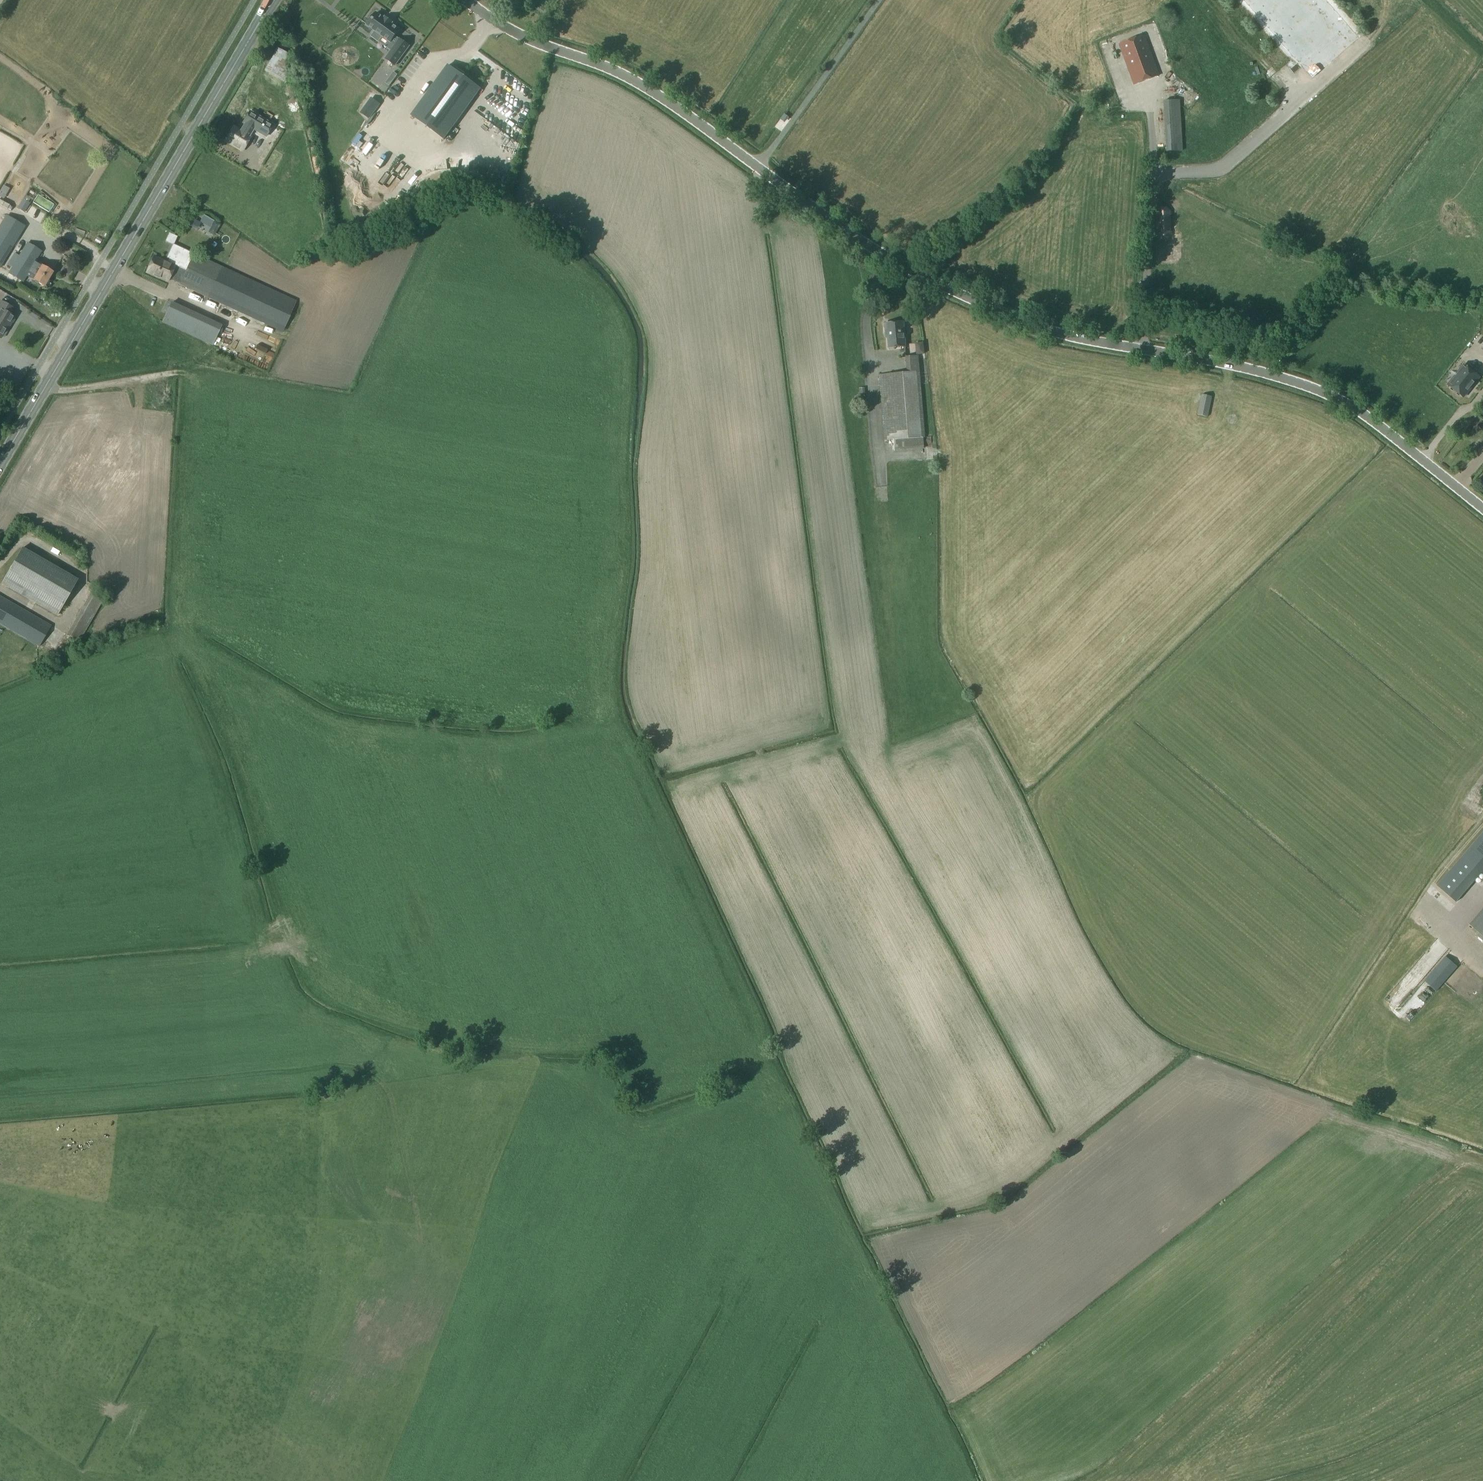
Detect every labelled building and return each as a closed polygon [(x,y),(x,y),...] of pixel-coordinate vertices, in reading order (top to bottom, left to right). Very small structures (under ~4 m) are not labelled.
[(1334,0),(1293,0),(1319,31),(1280,64),(1300,89),(1363,33),(1334,0)] [(535,10),(545,16),(550,9),(540,3),(535,10)] [(384,19),(376,13),(367,25),(374,31),(370,37),(378,42),(382,37),(390,42),(395,46),(385,59),(394,66),(409,47),(399,40),(394,36),(399,30),(391,24),(392,23),(385,18),(384,19)] [(1119,46),(1134,85),(1158,77),(1144,37),(1119,46)] [(265,71),(287,84),(294,72),(289,69),(291,65),(287,63),(291,56),(277,49),(265,71)] [(435,82),(411,116),(443,139),(480,89),(472,83),(473,82),(457,70),(455,72),(447,66),(441,75),(436,83),(435,82)] [(1172,77),(1186,84),(1190,76),(1176,68),(1172,77)] [(393,73),(385,84),(389,87),(397,75),(393,73)] [(15,95),(5,91),(0,104),(0,110),(8,113),(15,95)] [(369,120),(380,105),(370,98),(360,112),(360,113),(369,120)] [(1119,115),(1120,100),(1108,100),(1108,114),(1119,115)] [(1163,102),(1166,153),(1183,152),(1180,101),(1163,102)] [(233,127),(225,141),(234,146),(231,151),(236,154),(239,149),(243,151),(251,138),(247,135),(252,127),(269,137),(275,127),(251,113),(241,132),(233,127)] [(23,200),(17,209),(24,213),(30,204),(23,200)] [(1160,241),(1167,242),(1172,236),(1171,213),(1166,209),(1160,208),(1156,213),(1156,237),(1160,241)] [(6,216),(0,226),(0,269),(25,227),(6,216)] [(217,230),(220,225),(214,222),(211,227),(217,230)] [(41,252),(27,244),(9,274),(23,282),(27,276),(44,287),(53,273),(40,266),(42,263),(37,260),(41,252)] [(167,259),(166,263),(154,257),(147,273),(168,283),(169,279),(180,284),(180,285),(281,332),(296,301),(194,255),(172,245),(165,258),(167,259)] [(0,304),(0,334),(2,335),(9,324),(10,325),(14,317),(9,314),(12,308),(1,302),(0,304)] [(162,323),(212,346),(221,327),(171,304),(162,323)] [(289,317),(294,320),(298,310),(293,308),(289,317)] [(889,349),(906,347),(904,323),(887,325),(889,349)] [(224,342),(230,331),(224,328),(218,339),(224,342)] [(924,449),(923,439),(925,438),(918,357),(906,358),(907,374),(879,376),(884,441),(894,441),(894,451),(924,449)] [(1460,398),(1478,376),(1462,363),(1444,384),(1460,398)] [(1197,416),(1208,418),(1212,397),(1201,395),(1197,416)] [(22,548),(10,570),(1,584),(58,617),(66,603),(79,581),(22,548)] [(79,643),(105,597),(93,590),(66,636),(79,643)] [(39,647),(51,626),(0,597),(0,625),(39,647)] [(1437,887),(1456,903),(1481,874),(1482,876),(1482,833),(1437,887)] [(1482,937),(1482,909),(1469,925),(1482,937)] [(1406,969),(1381,1000),(1393,1009),(1431,961),(1426,957),(1433,948),(1437,951),(1442,945),(1433,938),(1407,971),(1406,969)] [(1457,967),(1445,957),(1424,982),(1436,992),(1457,967)]
